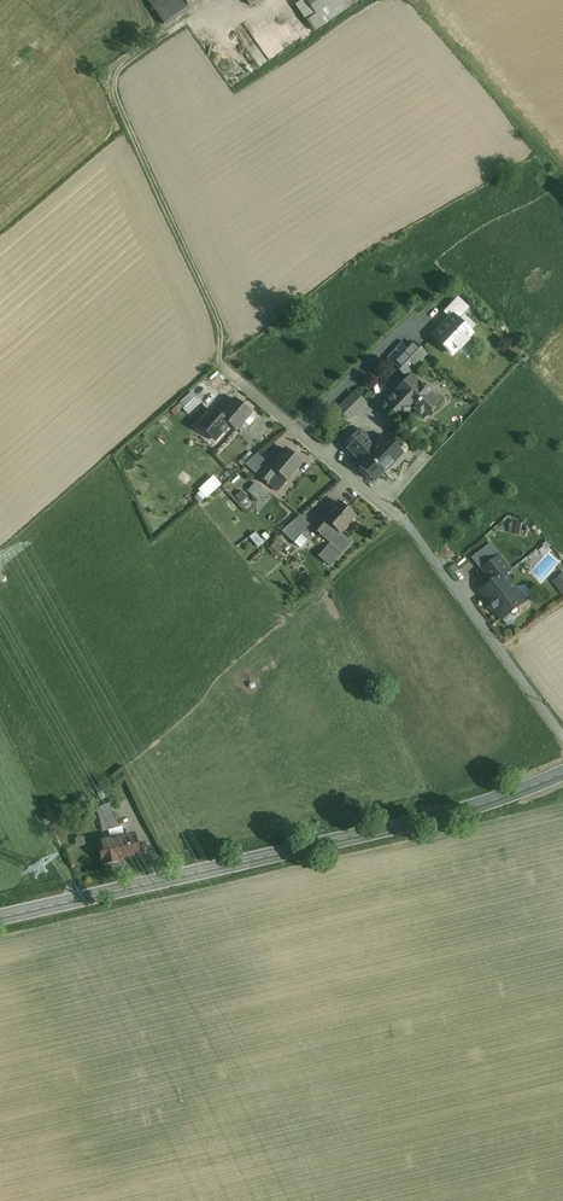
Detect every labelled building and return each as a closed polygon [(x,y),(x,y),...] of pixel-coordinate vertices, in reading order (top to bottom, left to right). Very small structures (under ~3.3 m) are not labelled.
[(164,24),(189,7),(184,0),(148,0),(164,24)] [(196,0),(184,0),(189,7),(190,9),(198,3),(196,0)] [(306,0),(302,0),(296,4),(314,31),(323,25),(306,0)] [(323,25),(358,0),(306,0),(323,25)] [(453,316),(434,336),(452,354),(471,334),(453,316)] [(409,349),(394,365),(405,375),(420,360),(409,349)] [(412,375),(385,403),(401,419),(417,403),(428,413),(439,401),(429,392),(429,389),(425,385),(422,385),(412,375)] [(355,393),(339,409),(350,419),(365,403),(355,393)] [(195,398),(184,407),(182,409),(187,414),(199,403),(195,398)] [(197,425),(205,432),(215,441),(222,433),(226,432),(226,428),(229,424),(236,430),(237,428),(249,415),(251,413),(235,398),(220,416),(217,413),(211,408),(209,411),(197,425)] [(249,415),(237,428),(243,433),(255,419),(249,415)] [(387,437),(377,446),(360,429),(342,448),(359,465),(358,465),(374,481),(402,453),(387,437)] [(286,449),(271,465),(269,464),(259,475),(267,482),(267,484),(268,485),(269,484),(277,491),(302,463),(286,449)] [(257,453),(245,463),(257,474),(267,462),(257,453)] [(215,475),(201,488),(208,497),(223,483),(215,475)] [(249,490),(258,498),(266,490),(256,482),(249,490)] [(244,503),(250,498),(243,491),(237,496),(244,503)] [(355,515),(339,502),(324,518),(324,519),(330,524),(340,533),(355,515)] [(300,515),(281,531),(294,543),(301,534),(310,524),(300,515)] [(322,517),(313,528),(321,535),(330,524),(324,519),(324,518),(322,517)] [(521,534),(524,521),(515,520),(513,532),(521,534)] [(340,533),(330,524),(321,535),(330,542),(318,556),(329,565),(350,541),(340,533)] [(258,531),(251,535),(258,547),(265,543),(258,531)] [(301,534),(294,543),(299,547),(301,546),(301,547),(306,541),(306,538),(301,534)] [(277,556),(285,548),(277,540),(269,548),(277,556)] [(511,570),(501,556),(495,561),(505,574),(506,575),(506,574),(511,570)] [(495,561),(483,570),(493,583),(494,583),(505,574),(495,561)] [(554,579),(562,593),(562,573),(554,579)] [(505,574),(494,583),(493,583),(482,591),(503,618),(510,612),(518,607),(526,601),(506,574),(506,575),(505,574)] [(518,607),(510,612),(513,616),(516,616),(520,614),(520,610),(518,607)] [(95,804),(101,832),(116,828),(109,801),(95,804)] [(123,834),(111,837),(112,841),(116,859),(139,854),(135,836),(124,838),(123,834)] [(105,862),(116,859),(112,841),(101,844),(105,862)]
